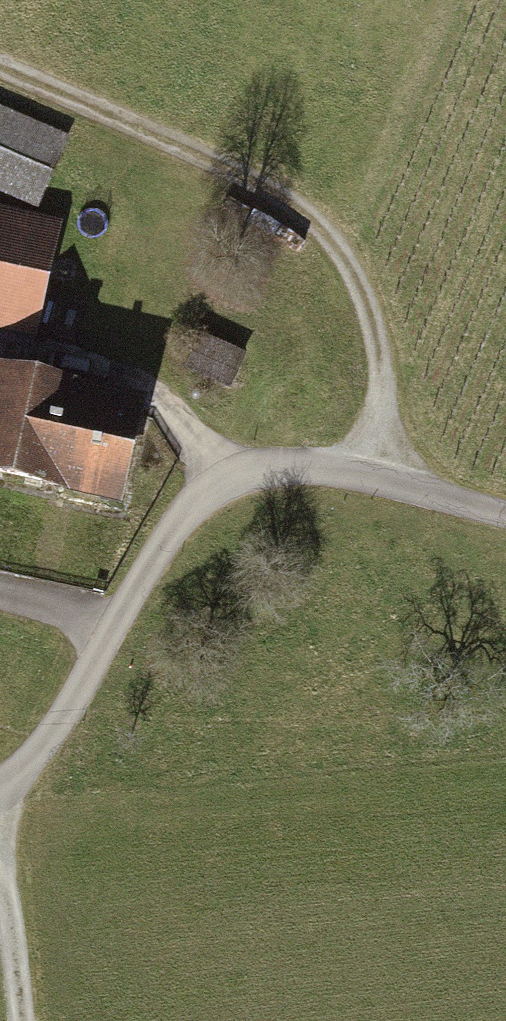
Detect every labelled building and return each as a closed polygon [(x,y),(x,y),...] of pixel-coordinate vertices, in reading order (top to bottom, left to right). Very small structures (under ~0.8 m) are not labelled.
[(0,112),(0,204),(39,221),(73,144),(0,112)] [(40,379),(70,234),(0,219),(0,371),(40,379)] [(197,239),(163,230),(152,269),(187,278),(197,239)] [(234,401),(253,361),(207,340),(188,380),(234,401)] [(40,379),(0,371),(0,482),(122,508),(145,402),(40,379)]
